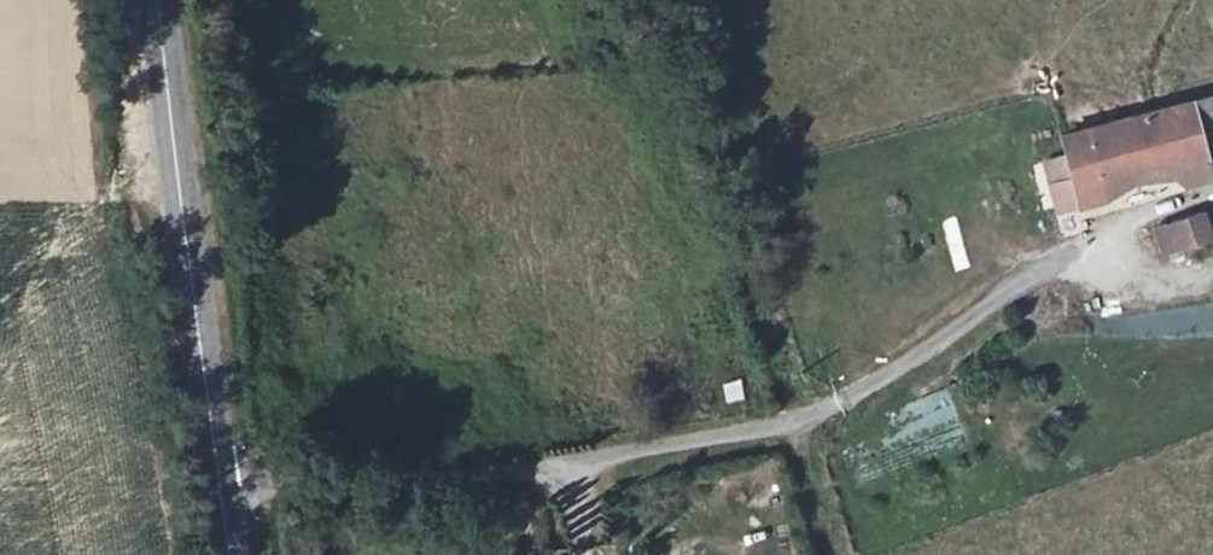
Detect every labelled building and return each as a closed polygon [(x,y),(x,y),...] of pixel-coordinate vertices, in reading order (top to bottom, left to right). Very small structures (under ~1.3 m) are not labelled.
[(1169,167),(1188,187),(1212,177),(1212,84),(1196,102),(1157,112),(1169,167)] [(1157,112),(1087,129),(1109,200),(1138,174),(1169,167),(1157,112)] [(1061,136),(1068,157),(1084,207),(1109,200),(1087,129),(1061,136)] [(1084,207),(1068,157),(1043,163),(1060,212),(1084,207)] [(1205,212),(1157,225),(1166,251),(1212,236),(1205,212)] [(941,224),(925,230),(938,265),(955,259),(941,224)] [(741,378),(721,383),(727,403),(746,398),(741,378)]
